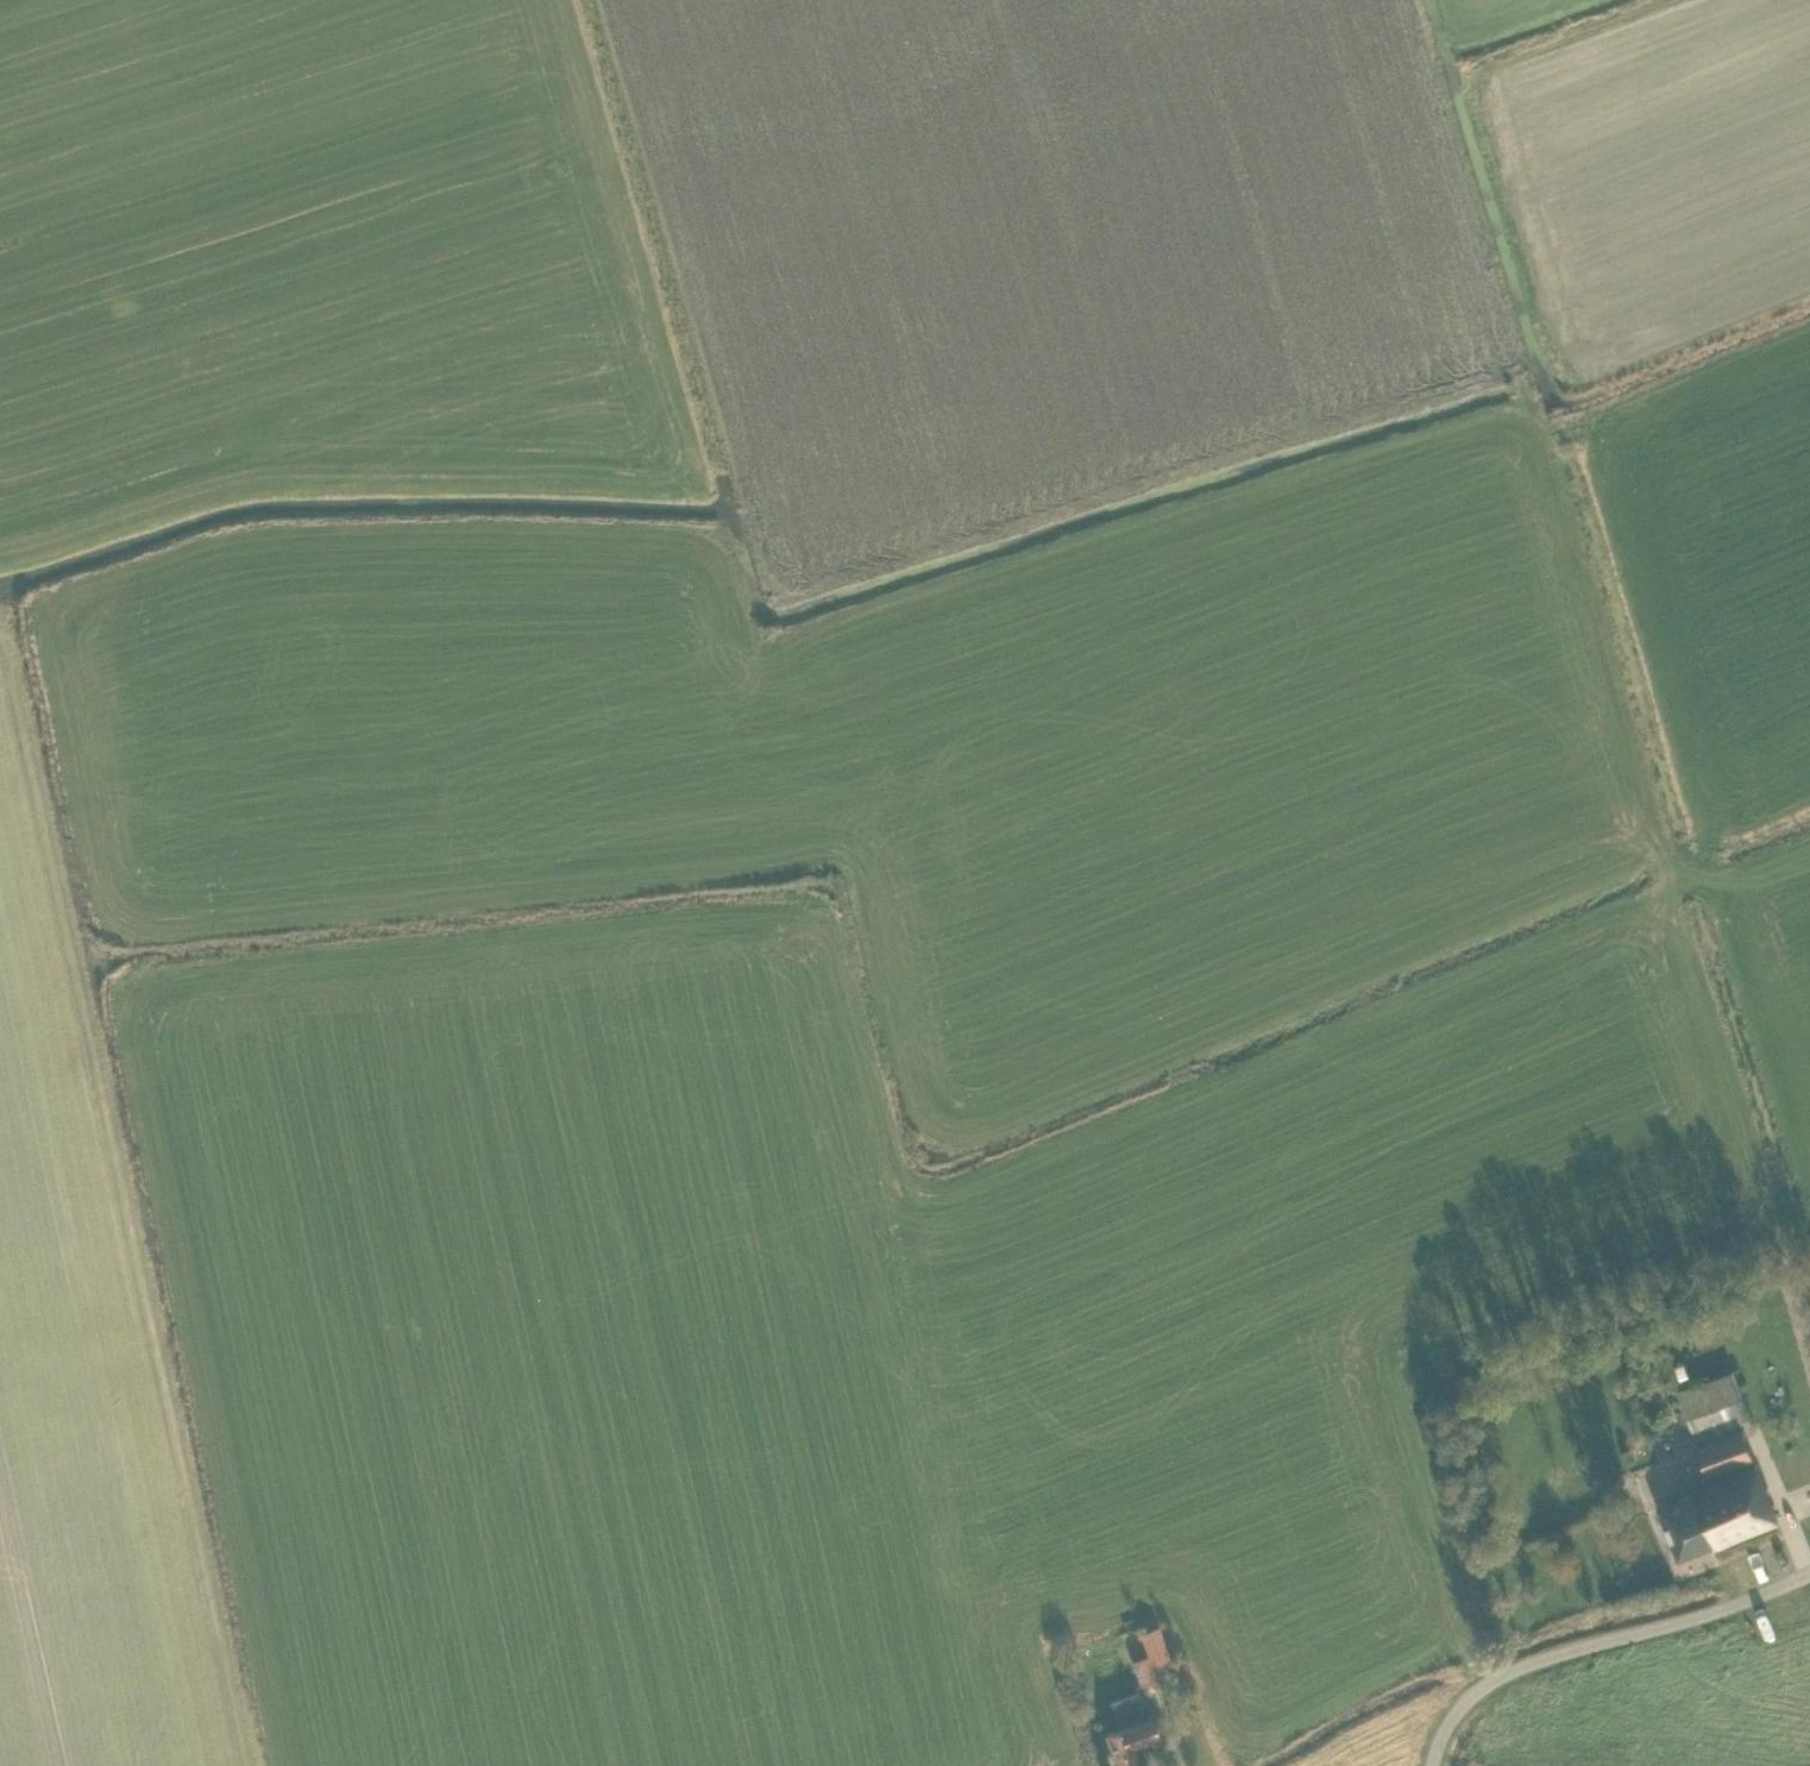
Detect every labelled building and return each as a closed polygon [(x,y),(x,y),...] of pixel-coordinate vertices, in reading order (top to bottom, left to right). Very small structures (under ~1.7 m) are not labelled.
[(1739,1421),(1752,1416),(1733,1369),(1677,1389),(1697,1442),(1740,1425),(1739,1421)] [(1780,1526),(1746,1439),(1741,1428),(1699,1444),(1711,1476),(1689,1485),(1692,1494),(1659,1507),(1679,1559),(1713,1545),(1716,1552),(1780,1526)] [(1638,1479),(1647,1497),(1664,1490),(1656,1471),(1638,1479)] [(1140,1632),(1149,1655),(1132,1661),(1141,1685),(1158,1680),(1152,1664),(1170,1657),(1158,1626),(1140,1632)] [(1138,1691),(1109,1702),(1119,1728),(1106,1733),(1118,1765),(1121,1765),(1138,1759),(1133,1746),(1161,1736),(1153,1715),(1147,1717),(1138,1691)]
